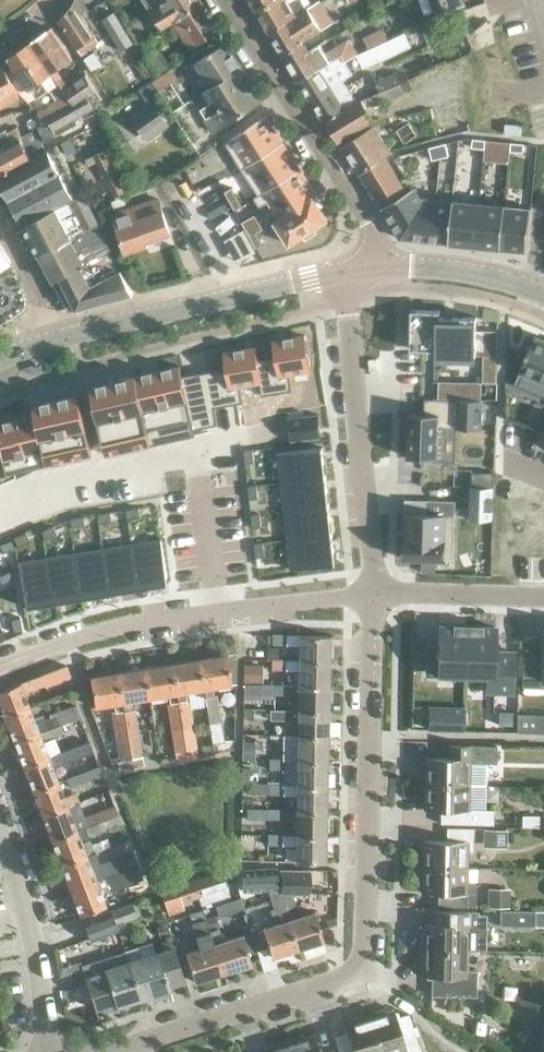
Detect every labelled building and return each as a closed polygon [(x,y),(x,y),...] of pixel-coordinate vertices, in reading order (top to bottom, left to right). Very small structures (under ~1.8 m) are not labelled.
[(86,9),(81,0),(75,0),(73,3),(59,19),(77,47),(84,57),(89,53),(86,48),(98,40),(95,36),(80,13),(86,9)] [(150,9),(164,0),(165,1),(167,0),(143,0),(150,9)] [(150,9),(161,27),(173,20),(175,18),(176,19),(200,4),(198,0),(167,0),(165,1),(164,0),(150,9)] [(257,11),(276,0),(251,0),(257,11)] [(302,0),(298,0),(291,3),(289,0),(276,0),(257,11),(266,26),(270,32),(306,8),(302,0)] [(306,45),(303,40),(333,22),(320,0),(307,9),(306,8),(270,32),(286,57),(306,45)] [(464,0),(430,0),(436,14),(465,3),(464,0)] [(175,18),(173,20),(191,48),(218,31),(200,4),(176,19),(175,18)] [(115,11),(102,19),(121,50),(134,42),(115,11)] [(51,27),(31,40),(52,72),(64,88),(69,85),(57,69),(72,59),(51,27)] [(406,33),(394,38),(368,50),(358,55),(359,55),(364,67),(412,45),(406,33)] [(161,75),(172,68),(158,46),(156,47),(150,36),(141,42),(148,52),(146,53),(158,71),(161,75)] [(350,39),(326,53),(321,44),(309,50),(306,45),(286,57),(300,80),(331,62),(343,56),(345,62),(359,55),(358,55),(350,39)] [(47,76),(64,97),(68,95),(64,89),(64,88),(52,72),(31,40),(8,55),(29,87),(47,76)] [(213,85),(241,67),(225,43),(197,61),(213,85)] [(136,64),(145,78),(156,70),(147,56),(136,64)] [(300,80),(298,80),(310,100),(343,81),(342,80),(352,74),(346,62),(345,62),(343,56),(331,62),(300,80)] [(16,89),(5,67),(0,70),(0,98),(16,89)] [(241,67),(213,85),(208,88),(221,108),(207,118),(215,131),(252,107),(250,104),(258,99),(259,94),(241,67)] [(172,68),(161,75),(158,71),(150,76),(160,92),(180,80),(172,68)] [(375,80),(380,92),(400,83),(396,71),(375,80)] [(64,88),(64,89),(68,95),(75,104),(89,95),(90,96),(94,104),(103,99),(98,90),(87,73),(69,85),(64,88)] [(409,91),(414,112),(457,102),(451,80),(409,91)] [(343,81),(310,100),(323,121),(325,119),(357,103),(343,81)] [(39,112),(45,122),(75,105),(75,104),(68,95),(64,97),(39,112)] [(0,132),(0,175),(46,151),(57,145),(46,150),(42,143),(57,135),(57,134),(78,123),(75,117),(94,104),(90,96),(75,105),(45,122),(12,141),(6,129),(0,132)] [(325,119),(342,146),(376,123),(377,125),(388,117),(382,108),(372,114),(363,100),(357,103),(325,119)] [(457,102),(414,112),(419,135),(462,124),(457,102)] [(158,131),(168,124),(154,105),(136,118),(147,133),(156,127),(158,131)] [(266,114),(224,141),(241,168),(283,142),(266,114)] [(342,146),(357,172),(391,151),(394,148),(384,133),(394,126),(388,117),(377,125),(376,123),(342,146)] [(69,154),(77,150),(71,138),(62,142),(69,154)] [(473,138),(472,147),(485,148),(485,140),(473,138)] [(498,141),(485,140),(485,148),(497,150),(498,141)] [(283,142),(241,168),(258,194),(258,195),(300,168),(283,142)] [(446,142),(437,145),(440,157),(449,155),(446,142)] [(511,142),(510,151),(523,152),(524,143),(511,142)] [(70,169),(57,145),(46,151),(0,175),(0,177),(12,200),(70,169)] [(437,145),(429,147),(432,160),(440,157),(437,145)] [(94,154),(115,196),(126,191),(105,149),(94,154)] [(381,207),(406,191),(385,157),(392,152),(391,151),(357,172),(358,173),(359,172),(381,207)] [(258,194),(254,197),(260,207),(269,201),(279,218),(280,218),(313,197),(314,198),(317,195),(300,168),(258,195),(258,194)] [(12,200),(25,224),(83,194),(70,169),(12,200)] [(243,205),(232,186),(224,190),(235,210),(243,205)] [(406,191),(381,207),(400,238),(410,239),(411,232),(433,198),(420,197),(414,187),(406,191)] [(39,252),(96,223),(98,222),(83,194),(25,224),(39,252)] [(279,218),(275,221),(289,244),(303,234),(306,238),(315,232),(313,228),(328,219),(314,198),(313,197),(280,218),(279,218)] [(145,239),(170,230),(158,198),(113,214),(127,251),(146,244),(145,239)] [(411,232),(410,239),(449,243),(454,200),(433,198),(411,232)] [(454,200),(449,243),(475,245),(479,202),(454,200)] [(479,202),(475,245),(501,248),(505,205),(479,202)] [(505,205),(501,248),(527,250),(531,207),(505,205)] [(264,229),(256,213),(241,221),(250,237),(258,232),(264,229)] [(39,252),(54,280),(85,264),(83,260),(109,247),(96,223),(39,252)] [(264,244),(258,232),(250,237),(256,248),(264,244)] [(12,260),(0,242),(0,268),(12,260)] [(68,307),(72,309),(133,293),(109,247),(83,260),(85,264),(54,280),(68,307)] [(439,310),(411,309),(411,349),(438,349),(438,355),(476,356),(476,355),(483,355),(483,356),(498,356),(498,330),(484,330),(483,350),(476,350),(476,317),(439,316),(439,310)] [(519,353),(525,355),(519,370),(543,380),(543,338),(534,334),(533,338),(527,335),(519,353)] [(258,359),(257,359),(261,381),(260,381),(262,395),(292,390),(289,373),(311,370),(305,335),(273,340),(276,356),(258,359)] [(226,368),(208,371),(214,406),(215,406),(237,403),(243,402),(240,385),(260,381),(261,381),(257,359),(258,359),(256,346),(224,352),(226,368)] [(180,365),(135,375),(150,445),(195,434),(194,429),(193,429),(181,375),(182,375),(180,365)] [(182,375),(181,375),(193,429),(194,429),(218,424),(215,406),(214,406),(208,371),(182,375)] [(135,375),(91,385),(105,452),(106,455),(150,445),(135,375)] [(482,381),(438,380),(438,398),(482,399),(482,381)] [(79,393),(33,404),(36,414),(36,415),(37,415),(48,465),(92,455),(79,393)] [(408,413),(407,457),(442,457),(443,427),(482,429),(483,400),(425,398),(424,413),(408,413)] [(303,411),(288,413),(291,440),(321,436),(319,415),(303,417),(303,411)] [(0,422),(0,456),(4,475),(44,466),(48,465),(37,415),(36,415),(36,414),(19,418),(0,422)] [(322,447),(277,452),(281,482),(326,477),(322,447)] [(253,449),(244,450),(245,463),(254,462),(253,449)] [(326,477),(281,482),(284,510),(329,505),(326,477)] [(257,485),(248,486),(249,499),(258,498),(257,485)] [(470,486),(469,519),(492,520),(493,487),(470,486)] [(405,539),(404,558),(445,560),(446,515),(455,516),(456,501),(428,500),(427,514),(405,513),(405,539)] [(329,505),(284,510),(287,539),(332,534),(329,505)] [(139,507),(126,509),(128,518),(141,516),(139,507)] [(111,512),(98,514),(99,523),(112,521),(111,512)] [(260,513),(251,514),(253,527),(261,526),(260,513)] [(84,516),(71,518),(72,527),(86,525),(84,516)] [(54,526),(42,531),(45,539),(58,534),(54,526)] [(25,533),(13,538),(17,546),(29,541),(25,533)] [(332,534),(287,539),(291,569),(336,564),(332,534)] [(0,537),(0,546),(8,542),(4,535),(0,537)] [(161,539),(132,544),(139,588),(169,583),(161,539)] [(263,542),(254,543),(256,556),(265,555),(263,542)] [(132,544),(103,548),(110,593),(139,588),(132,544)] [(103,548),(75,553),(82,597),(110,593),(103,548)] [(75,553),(46,558),(54,602),(82,597),(75,553)] [(46,558),(17,562),(24,607),(54,602),(46,558)] [(20,581),(11,582),(13,595),(22,594),(20,581)] [(26,618),(17,619),(19,632),(28,631),(26,618)] [(438,649),(426,649),(426,670),(437,670),(437,675),(465,676),(466,626),(438,625),(438,649)] [(466,626),(465,676),(486,676),(486,692),(512,693),(513,652),(494,651),(495,627),(466,626)] [(299,644),(298,660),(328,660),(329,634),(299,634),(272,633),(272,644),(299,644)] [(197,658),(205,703),(208,722),(219,720),(215,694),(212,694),(211,686),(230,683),(225,654),(197,658)] [(522,684),(543,684),(543,656),(523,656),(522,684)] [(205,703),(197,658),(170,663),(185,749),(195,748),(189,707),(205,703)] [(272,668),(298,669),(298,685),(328,686),(328,660),(298,660),(272,659),(272,668)] [(261,662),(243,662),(243,679),(261,679),(261,662)] [(185,749),(170,663),(143,667),(148,696),(167,693),(168,701),(165,702),(174,751),(185,749)] [(19,682),(0,690),(0,708),(4,718),(29,708),(23,691),(61,676),(58,667),(19,682)] [(137,733),(133,708),(129,708),(128,699),(148,696),(143,667),(116,671),(130,758),(140,756),(137,733)] [(130,758),(116,671),(88,676),(93,705),(113,702),(114,711),(111,712),(115,737),(119,759),(130,758)] [(298,685),(270,684),(270,694),(298,695),(297,709),(327,710),(328,686),(298,685)] [(4,718),(13,742),(42,731),(60,724),(59,724),(79,716),(74,704),(49,714),(50,717),(35,723),(29,708),(4,718)] [(429,707),(428,728),(463,729),(463,708),(429,707)] [(297,709),(270,709),(269,718),(297,719),(297,734),(327,735),(327,710),(297,709)] [(516,732),(537,733),(543,733),(543,714),(516,713),(516,732)] [(63,732),(60,724),(42,731),(13,742),(23,767),(48,757),(42,741),(63,732)] [(296,759),(326,760),(327,735),(297,734),(284,734),(283,758),(296,759)] [(254,739),(242,739),(242,756),(254,756),(254,739)] [(23,767),(32,791),(57,781),(52,768),(91,753),(87,742),(48,757),(23,767)] [(425,757),(424,783),(485,785),(485,763),(496,763),(496,746),(448,744),(448,758),(425,757)] [(268,758),(268,769),(283,769),(283,758),(268,758)] [(296,759),(296,785),(326,785),(326,760),(296,759)] [(79,772),(66,777),(69,786),(102,773),(98,765),(79,772)] [(74,791),(63,795),(57,781),(32,791),(42,815),(67,805),(78,800),(74,791)] [(326,785),(296,785),(251,783),(251,794),(295,795),(295,809),(325,810),(326,785)] [(493,810),(484,809),(485,785),(424,783),(424,809),(440,810),(440,823),(492,824),(493,810)] [(42,815),(51,840),(117,814),(113,804),(73,820),(67,805),(42,815)] [(295,820),(294,834),(324,835),(325,810),(295,809),(246,808),(245,818),(295,820)] [(51,840),(61,864),(95,851),(91,840),(82,844),(79,838),(120,822),(117,814),(51,840)] [(423,840),(422,866),(467,867),(467,850),(473,850),(473,828),(446,827),(446,840),(423,840)] [(294,845),(294,859),(324,860),(324,835),(294,834),(267,833),(267,844),(294,845)] [(61,864),(70,889),(99,878),(136,863),(133,855),(101,867),(95,851),(61,864)] [(99,878),(70,889),(80,915),(105,905),(99,888),(140,872),(136,863),(99,878)] [(467,867),(422,866),(422,892),(445,893),(444,906),(475,906),(475,892),(466,892),(467,867)] [(278,889),(277,868),(242,870),(243,891),(268,889),(278,889)] [(229,894),(220,869),(192,880),(198,896),(201,904),(229,894)] [(309,869),(280,869),(280,889),(288,887),(289,891),(308,892),(309,869)] [(181,902),(198,896),(192,880),(160,891),(168,914),(183,908),(181,902)] [(280,889),(278,890),(287,919),(296,948),(322,940),(313,911),(293,917),(291,911),(295,910),(289,891),(288,887),(280,889)] [(274,923),(261,927),(270,956),(296,948),(287,919),(278,890),(278,889),(268,889),(274,908),(270,909),(274,923)] [(137,915),(132,902),(111,910),(117,923),(137,915)] [(542,910),(499,909),(499,925),(542,926),(542,910)] [(117,923),(111,910),(83,921),(91,941),(119,930),(117,923)] [(421,923),(420,949),(467,950),(485,951),(486,914),(477,914),(477,911),(433,910),(432,923),(421,923)] [(199,948),(185,953),(193,980),(222,971),(208,929),(205,918),(191,923),(199,948)] [(208,929),(222,971),(250,962),(241,934),(221,941),(217,927),(208,929)] [(138,998),(168,989),(167,986),(184,980),(173,945),(154,951),(151,943),(125,951),(138,998)] [(466,970),(467,950),(420,949),(420,975),(431,975),(431,995),(476,996),(476,970),(466,970)] [(138,998),(125,951),(124,950),(110,955),(113,965),(103,968),(103,970),(84,976),(94,1008),(114,1002),(116,1006),(138,998)] [(367,1014),(379,1051),(420,1051),(408,1013),(396,1017),(392,1006),(367,1014)] [(333,1037),(338,1051),(379,1051),(367,1014),(342,1022),(346,1033),(333,1037)] [(288,1039),(293,1051),(320,1051),(313,1031),(288,1039)] [(288,1039),(273,1044),(263,1047),(265,1051),(293,1051),(288,1039)]
